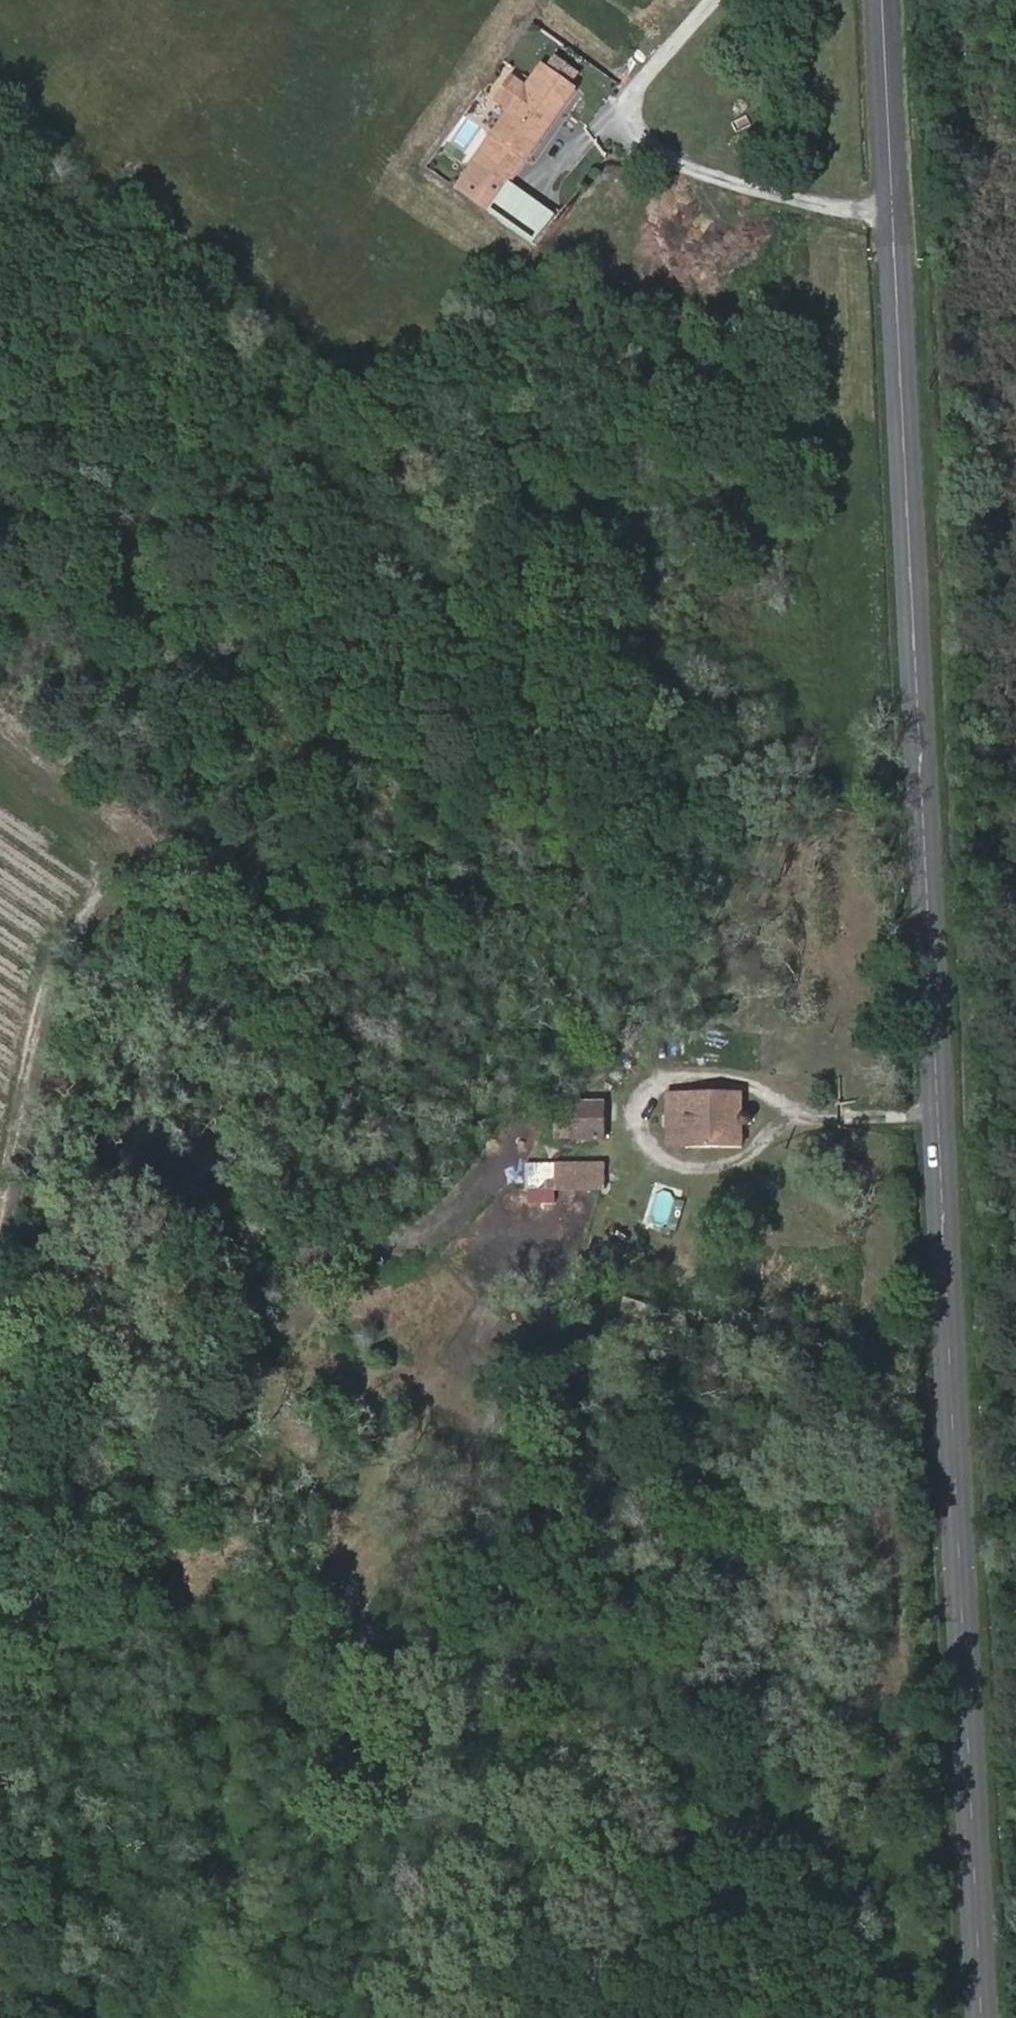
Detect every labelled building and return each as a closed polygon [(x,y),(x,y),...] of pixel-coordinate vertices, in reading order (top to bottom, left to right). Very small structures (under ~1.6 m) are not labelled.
[(517,102),(459,188),(492,211),(510,185),(578,89),(571,83),(580,70),(557,54),(548,66),(543,63),(527,87),(514,78),(504,92),(517,102)] [(492,211),(537,244),(556,217),(510,185),(492,211)] [(609,1085),(567,1084),(566,1141),(608,1142),(609,1085)] [(690,1170),(705,1170),(707,1098),(690,1098),(690,1170)] [(743,1100),(707,1098),(705,1170),(741,1171),(742,1140),(750,1139),(757,1136),(759,1130),(759,1123),(753,1118),(743,1115),(743,1100)] [(608,1189),(609,1160),(528,1159),(528,1188),(608,1189)] [(590,1203),(561,1202),(560,1235),(589,1236),(590,1203)]
